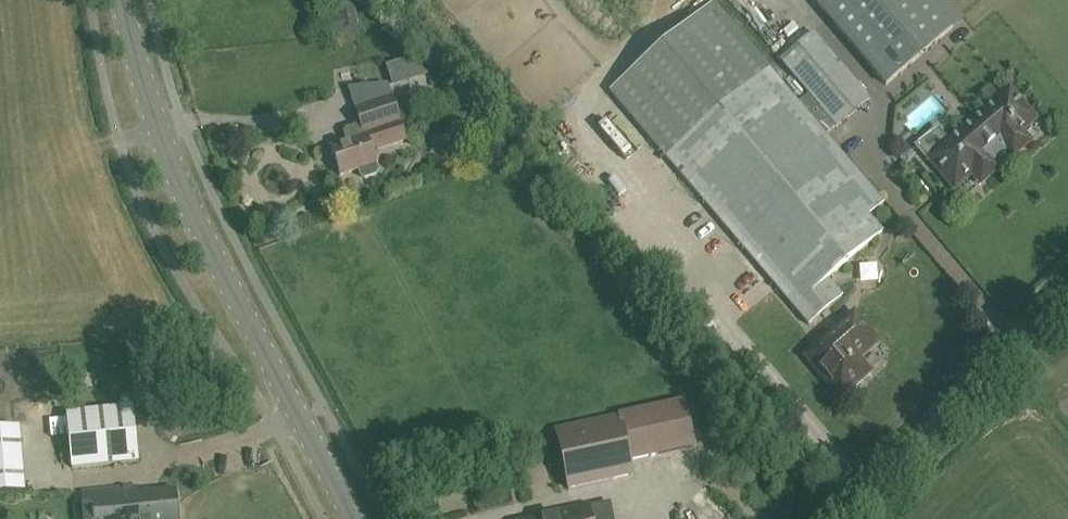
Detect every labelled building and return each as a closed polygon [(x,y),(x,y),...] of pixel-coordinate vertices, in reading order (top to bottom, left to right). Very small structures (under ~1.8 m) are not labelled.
[(741,9),(760,21),(770,5),(763,0),(746,0),(741,9)] [(927,0),(813,0),(887,87),(953,31),(927,0)] [(611,92),(809,325),(843,296),(828,279),(881,234),(868,218),(884,203),(714,4),(611,92)] [(781,61),(837,127),(870,99),(814,33),(781,61)] [(363,96),(392,91),(389,75),(360,81),(363,96)] [(1024,135),(1020,131),(1034,119),(1014,95),(1005,95),(931,158),(955,186),(972,171),(975,175),(977,176),(979,177),(983,178),(987,177),(991,174),(994,169),(993,165),(992,161),(991,161),(1006,148),(1008,149),(1009,150),(1013,151),(1018,151),(1021,149),(1024,145),(1025,140),(1024,135)] [(374,164),(376,163),(371,151),(406,139),(391,97),(355,109),(361,125),(346,131),(344,134),(347,143),(331,149),(340,175),(358,169),(361,177),(365,179),(376,175),(377,172),(374,164)] [(806,356),(841,396),(853,386),(856,386),(865,379),(865,375),(869,371),(857,358),(877,341),(855,314),(806,356)] [(632,470),(630,460),(694,445),(684,403),(555,430),(568,489),(633,474),(632,470)] [(139,464),(134,406),(67,412),(71,470),(139,464)] [(22,478),(19,415),(0,416),(0,479),(22,478)] [(175,489),(138,492),(138,486),(81,491),(84,518),(178,518),(175,489)] [(588,506),(556,513),(556,515),(536,518),(590,518),(588,506)]
